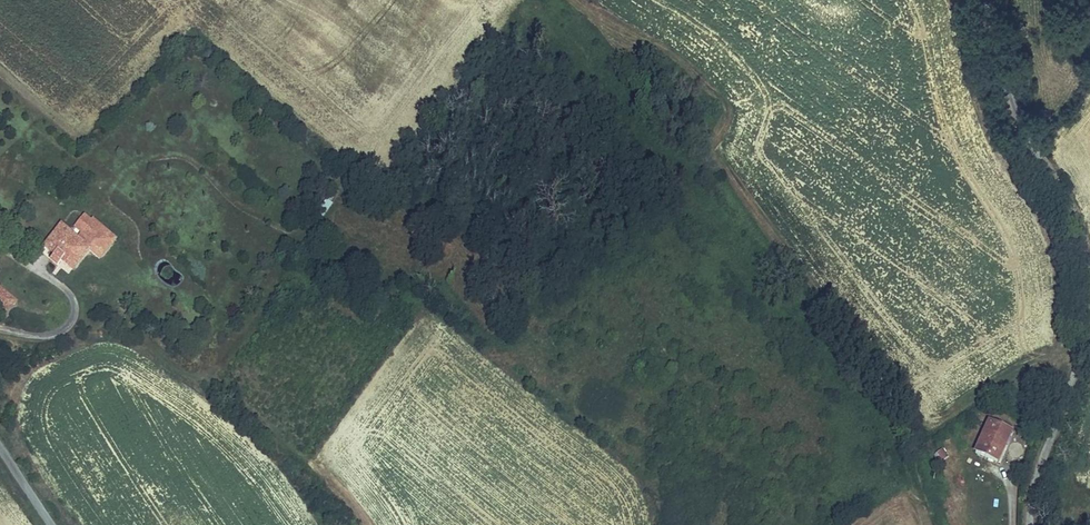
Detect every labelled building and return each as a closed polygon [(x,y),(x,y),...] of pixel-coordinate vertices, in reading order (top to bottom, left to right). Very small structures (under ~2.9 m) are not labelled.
[(106,255),(113,246),(119,251),(127,241),(105,223),(103,224),(96,219),(88,229),(95,235),(89,242),(72,228),(56,249),(67,258),(64,262),(71,267),(74,264),(83,271),(85,270),(101,250),(106,255)] [(112,260),(119,251),(113,246),(106,255),(112,260)] [(0,279),(0,299),(21,317),(30,305),(0,279)] [(1014,430),(989,419),(975,451),(1001,462),(1014,430)] [(944,447),(935,453),(941,462),(950,456),(944,447)]
